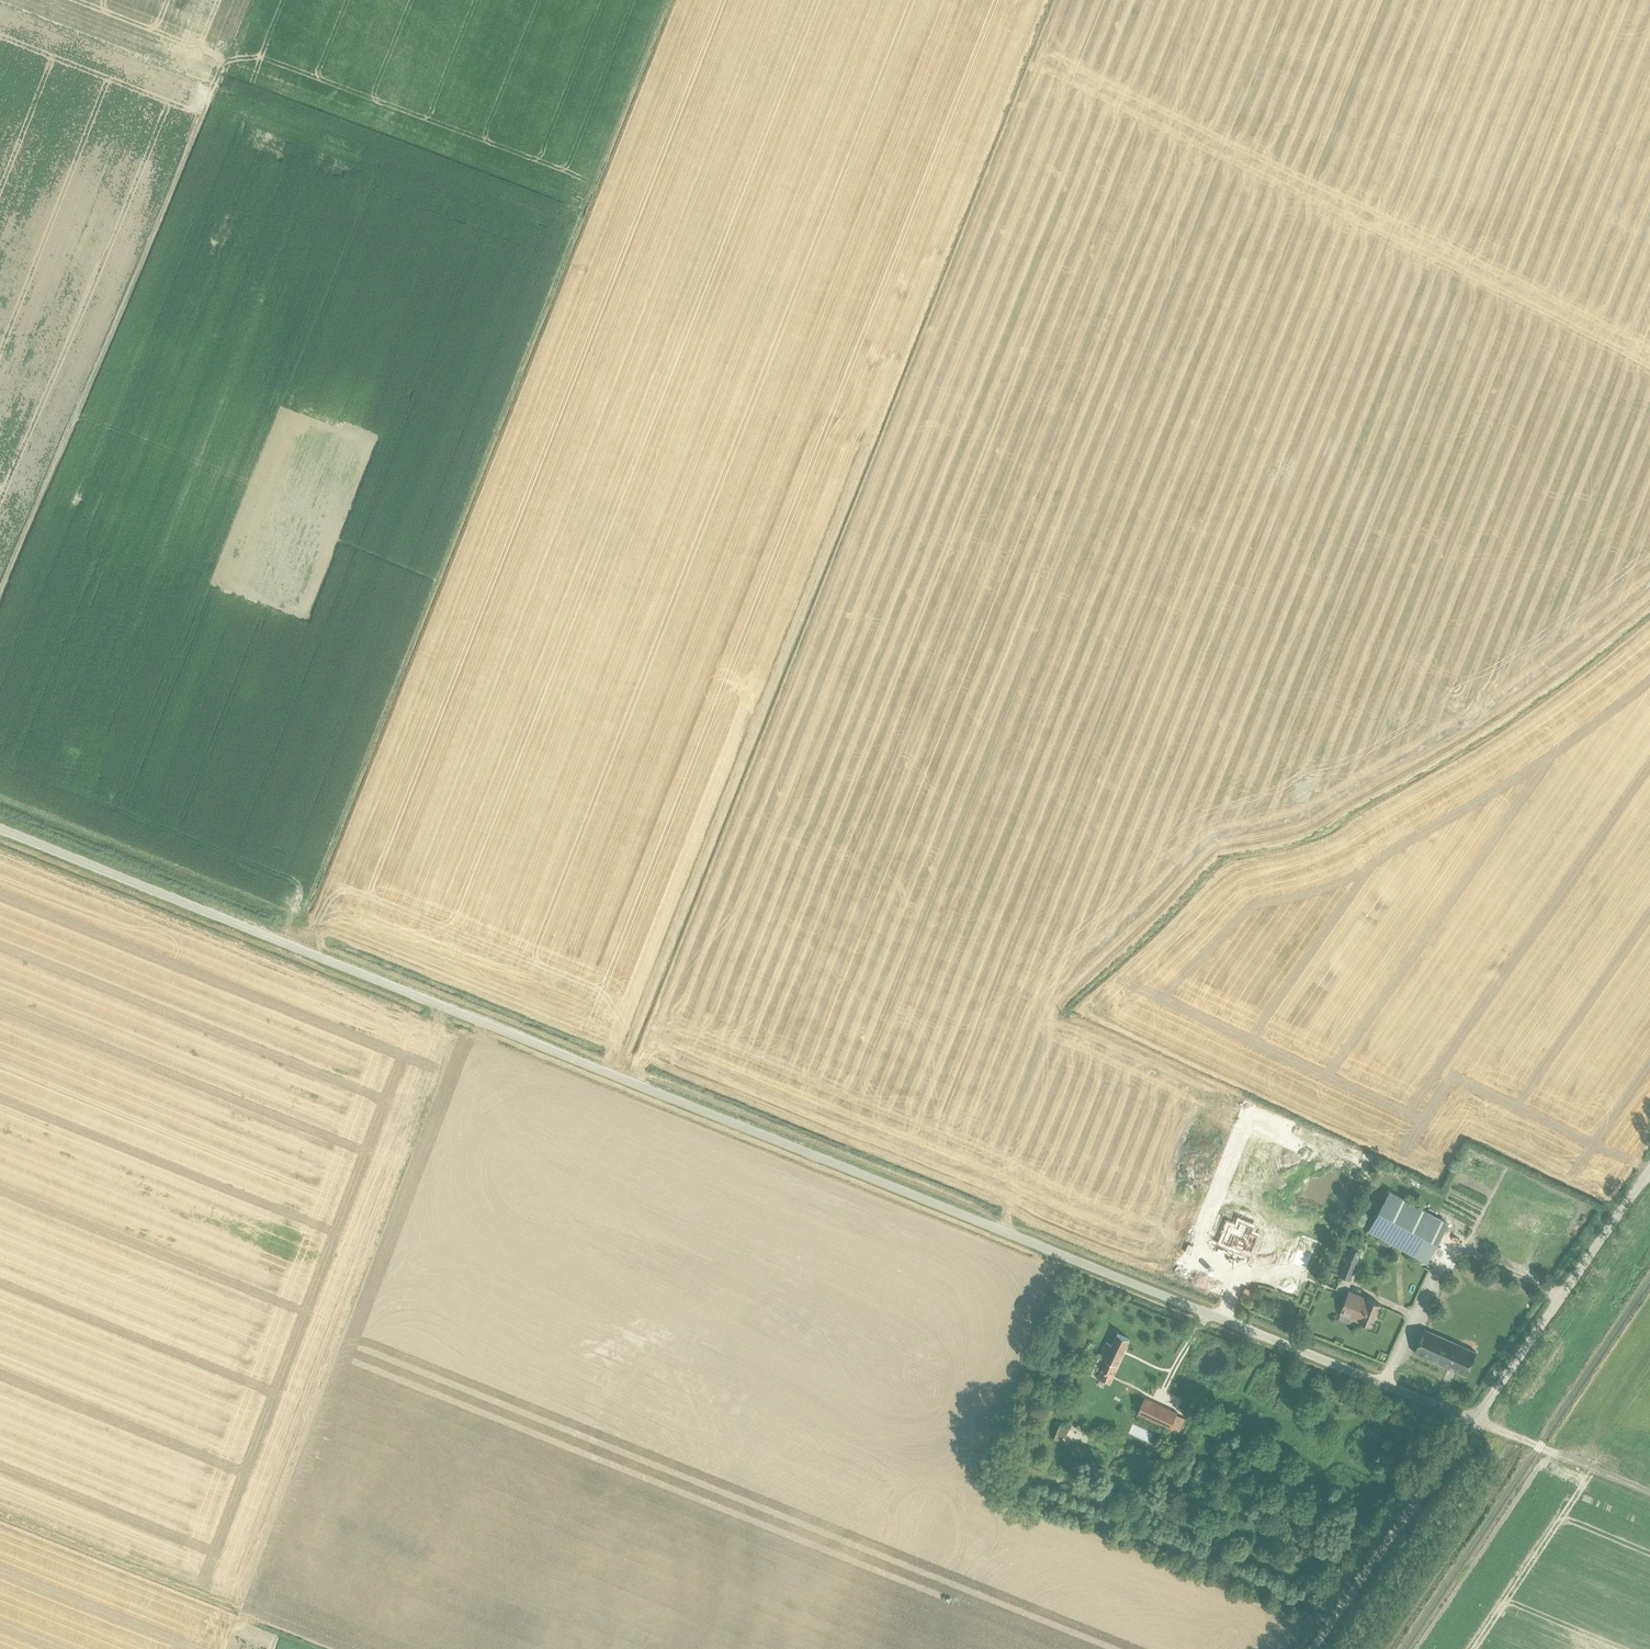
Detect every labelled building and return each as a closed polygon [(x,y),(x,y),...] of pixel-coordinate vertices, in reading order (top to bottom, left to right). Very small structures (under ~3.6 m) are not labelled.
[(1268,1124),(1263,1137),(1268,1139),(1273,1126),(1268,1124)] [(1390,1192),(1369,1230),(1427,1262),(1448,1223),(1390,1192)] [(1230,1224),(1223,1242),(1233,1246),(1233,1245),(1237,1246),(1236,1248),(1243,1250),(1244,1249),(1251,1252),(1258,1236),(1251,1233),(1254,1227),(1240,1222),(1238,1228),(1230,1224)] [(1303,1236),(1292,1263),(1306,1268),(1317,1242),(1303,1236)] [(1340,1276),(1350,1280),(1362,1252),(1351,1248),(1340,1276)] [(1348,1294),(1342,1311),(1360,1318),(1359,1321),(1372,1326),(1381,1304),(1368,1299),(1367,1302),(1348,1294)] [(1414,1352),(1467,1376),(1477,1352),(1425,1329),(1414,1352)] [(1118,1366),(1130,1339),(1118,1333),(1112,1345),(1107,1342),(1100,1357),(1106,1360),(1098,1378),(1109,1384),(1118,1365),(1118,1366)] [(1137,1415),(1169,1430),(1178,1412),(1145,1397),(1137,1415)] [(1064,1419),(1058,1437),(1067,1441),(1074,1423),(1064,1419)]
